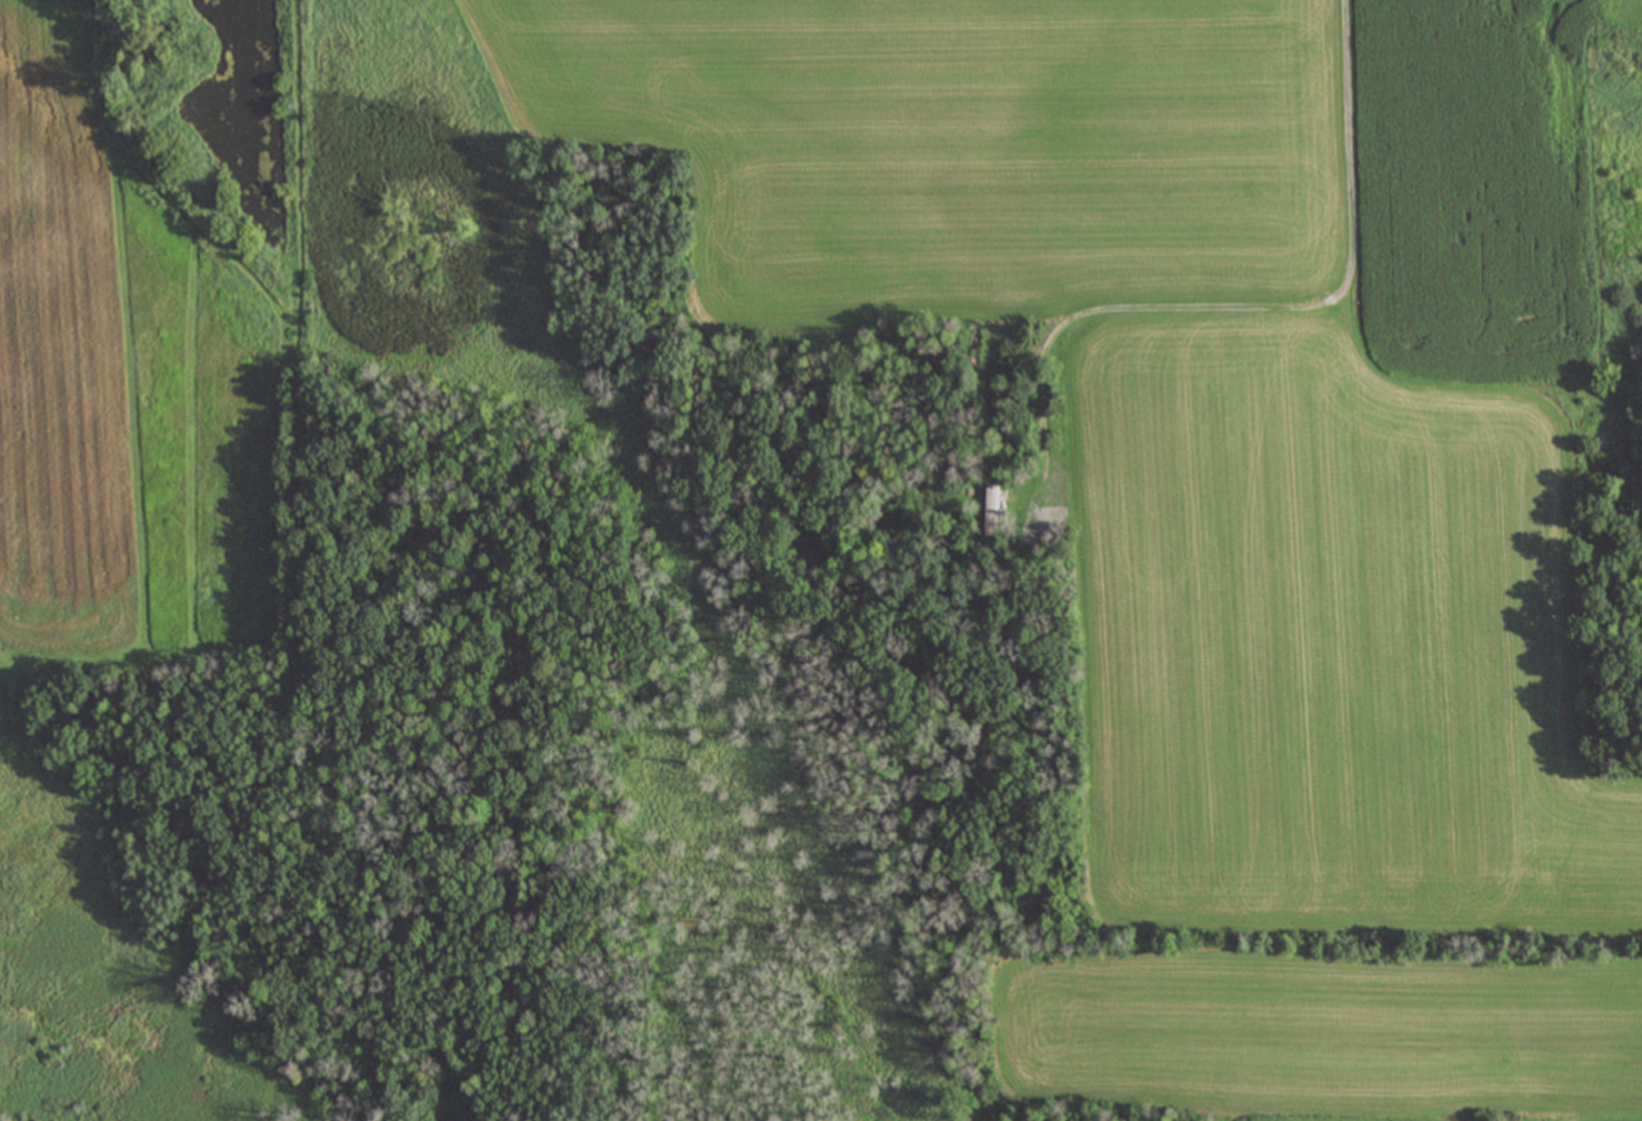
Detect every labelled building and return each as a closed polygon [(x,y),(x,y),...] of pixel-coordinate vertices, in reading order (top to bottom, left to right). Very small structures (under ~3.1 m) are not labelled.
[(991,539),(1004,539),(1004,488),(991,488),(991,539)]
